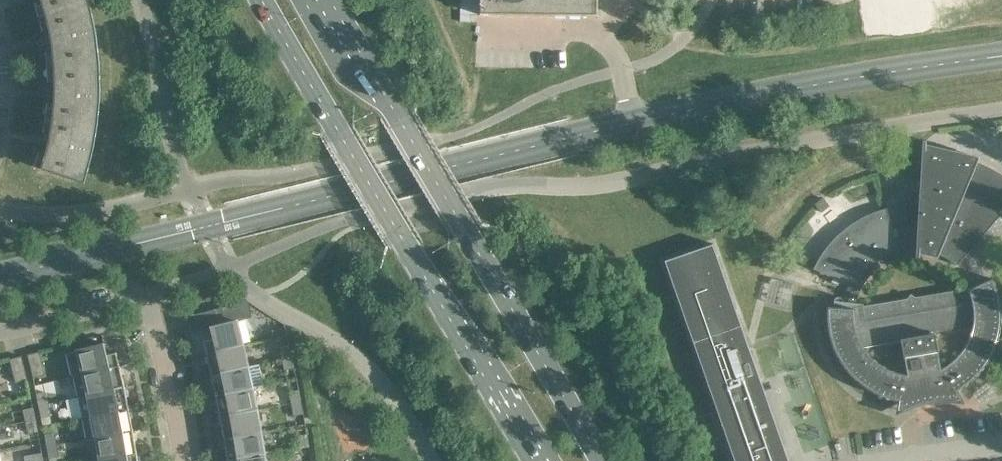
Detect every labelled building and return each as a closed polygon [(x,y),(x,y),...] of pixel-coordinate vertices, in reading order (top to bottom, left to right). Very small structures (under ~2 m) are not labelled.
[(46,16),(90,3),(89,0),(41,0),(46,16)] [(460,22),(471,22),(471,14),(480,15),(598,16),(598,0),(461,0),(460,22)] [(95,26),(90,3),(46,16),(50,34),(52,44),(54,67),(100,64),(97,37),(95,26)] [(100,91),(100,64),(54,67),(55,90),(54,99),(53,118),(98,124),(100,102),(100,91)] [(98,124),(53,118),(50,137),(48,146),(41,169),(84,183),(92,156),(95,143),(98,124)] [(920,181),(920,183),(921,183),(919,211),(916,260),(919,260),(919,248),(921,248),(921,249),(926,250),(932,252),(935,253),(940,254),(944,256),(948,258),(952,261),(957,265),(978,242),(977,241),(976,242),(974,240),(1001,208),(1001,175),(999,173),(992,169),(988,167),(980,163),(975,161),(969,159),(962,157),(954,155),(945,153),(936,151),(936,152),(925,151),(925,141),(923,141),(920,181)] [(830,206),(823,197),(815,204),(821,213),(830,206)] [(885,208),(880,210),(875,212),(870,214),(863,217),(858,220),(851,224),(847,227),(843,230),(839,234),(833,239),(830,243),(826,248),(821,254),(819,259),(816,263),(813,269),(852,287),(851,289),(850,293),(849,296),(847,301),(847,303),(847,305),(846,309),(827,307),(827,312),(827,319),(827,324),(828,329),(829,333),(830,338),(831,342),(833,347),(835,351),(837,355),(838,357),(840,362),(843,365),(846,369),(850,375),(854,378),(859,383),(863,386),(866,388),(870,391),(877,394),(881,396),(888,398),(892,400),(898,401),(896,415),(895,415),(895,416),(903,412),(910,409),(915,407),(919,406),(927,404),(932,403),(937,402),(942,402),(947,402),(954,402),(959,403),(964,404),(965,403),(964,403),(957,391),(959,390),(964,386),(969,383),(972,380),(975,377),(979,373),(982,370),(984,366),(987,368),(987,369),(988,370),(989,368),(992,364),(995,357),(998,351),(1001,344),(1001,340),(1001,338),(1001,339),(998,338),(998,336),(999,331),(1000,326),(1000,324),(1001,324),(1001,291),(1001,292),(997,293),(996,288),(995,284),(992,278),(969,288),(968,286),(967,287),(913,297),(910,295),(908,298),(854,308),(855,302),(855,300),(856,297),(858,293),(859,289),(860,288),(862,284),(866,279),(869,275),(872,272),(875,269),(878,267),(880,266),(876,261),(881,257),(887,255),(891,253),(897,251),(885,208)] [(751,354),(713,243),(664,260),(734,460),(788,460),(751,354)] [(203,341),(206,353),(242,345),(236,321),(247,318),(244,306),(221,312),(224,324),(207,328),(208,329),(211,328),(214,338),(203,341)] [(106,342),(77,350),(66,353),(72,377),(74,376),(119,365),(116,352),(105,355),(103,345),(107,344),(106,342)] [(248,366),(242,345),(206,353),(211,375),(248,366)] [(292,356),(289,345),(280,347),(283,358),(292,356)] [(45,375),(39,351),(27,354),(33,377),(45,375)] [(27,379),(21,356),(10,359),(15,382),(27,379)] [(295,368),(292,356),(283,358),(285,370),(295,368)] [(259,364),(248,366),(211,375),(216,396),(252,388),(264,386),(259,364)] [(124,387),(119,365),(74,376),(78,397),(88,395),(124,387)] [(129,409),(124,387),(88,395),(78,397),(83,418),(93,416),(129,409)] [(257,410),(252,388),(216,396),(220,417),(257,410)] [(301,401),(299,390),(290,391),(292,403),(301,401)] [(45,392),(36,394),(39,406),(48,404),(45,392)] [(303,413),(301,401),(292,403),(294,415),(303,413)] [(50,416),(48,404),(39,406),(41,418),(50,416)] [(36,419),(33,407),(24,409),(26,421),(36,419)] [(133,431),(129,409),(93,416),(97,437),(133,431)] [(260,432),(257,410),(220,417),(224,438),(260,432)] [(38,431),(36,419),(26,421),(29,433),(38,431)] [(261,432),(260,432),(224,438),(227,460),(264,454),(264,453),(276,451),(272,430),(261,432)] [(137,452),(133,431),(97,437),(100,459),(137,452)] [(54,433),(45,434),(47,446),(56,445),(54,433)] [(309,447),(307,434),(298,436),(300,448),(309,447)] [(58,457),(56,445),(47,446),(49,458),(58,457)] [(42,452),(33,454),(34,460),(43,460),(42,452)] [(137,452),(100,459),(101,460),(138,460),(137,452)]
